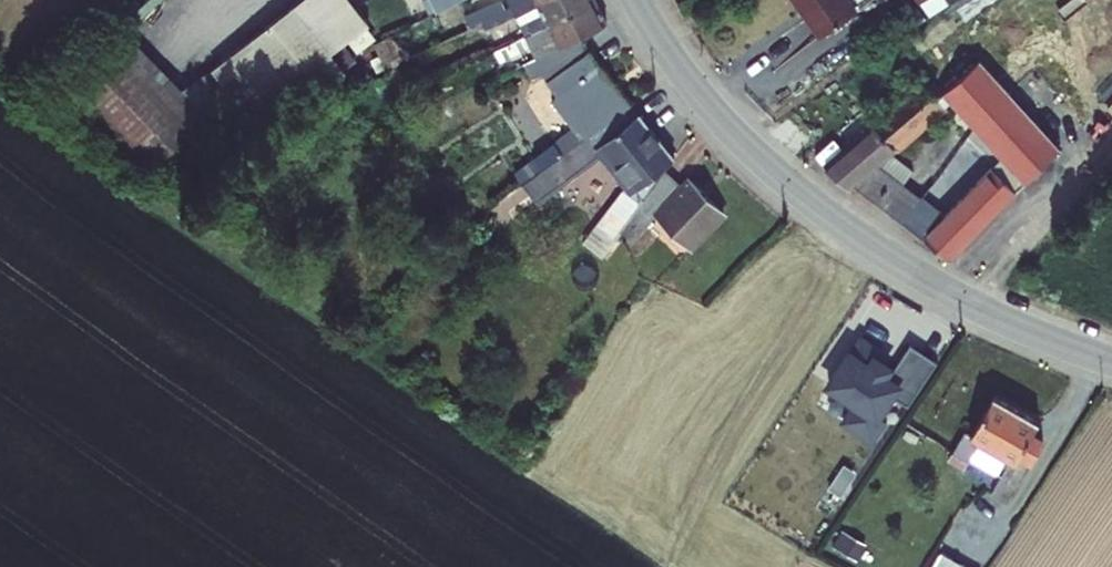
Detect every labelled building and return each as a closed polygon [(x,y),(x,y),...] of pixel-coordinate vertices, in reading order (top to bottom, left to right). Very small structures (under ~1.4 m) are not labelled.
[(342,70),(326,53),(368,25),(346,0),(298,0),(207,67),(257,134),(342,70)] [(470,0),(431,0),(440,17),(470,0)] [(514,12),(537,0),(508,0),(514,12)] [(521,32),(587,0),(537,0),(514,12),(511,13),(521,32)] [(540,49),(582,30),(607,18),(596,0),(587,0),(521,32),(532,53),(540,49)] [(824,34),(861,9),(854,0),(801,0),(824,34)] [(941,0),(916,0),(924,12),(941,0)] [(464,22),(468,32),(489,22),(490,24),(506,16),(501,4),(464,22)] [(1075,24),(995,98),(1046,155),(1111,91),(1111,67),(1075,24)] [(115,26),(49,86),(136,180),(204,120),(115,26)] [(540,49),(575,101),(612,73),(582,30),(540,49)] [(986,53),(969,67),(991,94),(1009,80),(986,53)] [(969,67),(962,73),(948,57),(826,163),(850,184),(853,181),(947,254),(1046,155),(995,98),(991,94),(969,67)] [(575,101),(592,126),(629,99),(612,73),(575,101)] [(592,126),(587,130),(592,136),(633,104),(629,99),(592,126)] [(616,232),(618,229),(661,167),(669,156),(633,104),(592,136),(568,154),(572,160),(600,139),(626,176),(601,217),(616,232)] [(564,148),(568,154),(592,136),(587,130),(564,148)] [(651,214),(684,251),(720,221),(686,182),(680,188),(661,167),(618,229),(633,242),(648,215),(644,212),(651,205),(656,210),(651,214)] [(845,419),(877,441),(935,355),(910,339),(896,361),(857,335),(824,383),(855,404),(845,419)] [(1023,402),(996,389),(974,430),(966,426),(954,447),(969,456),(973,449),(990,458),(1023,402)] [(1044,413),(1023,402),(990,458),(1010,469),(1005,477),(1015,482),(1048,427),(1038,422),(1044,413)] [(951,530),(929,560),(939,566),(983,566),(991,556),(951,530)]
